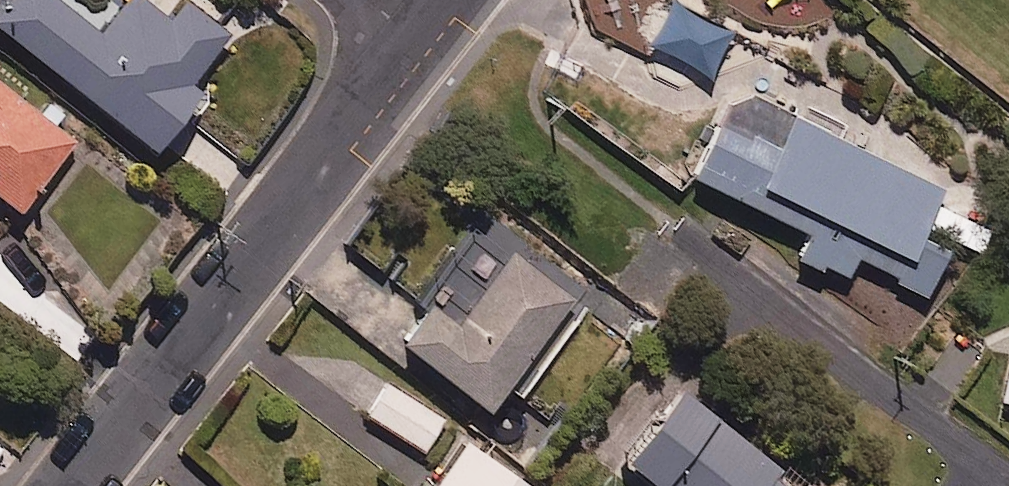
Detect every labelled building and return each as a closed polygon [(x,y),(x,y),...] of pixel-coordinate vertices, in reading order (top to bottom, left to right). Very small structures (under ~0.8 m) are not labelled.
[(67,0),(0,0),(0,35),(154,156),(201,97),(190,88),(229,38),(184,3),(169,23),(139,0),(129,0),(105,30),(67,0)] [(0,86),(0,202),(17,216),(74,145),(0,86)] [(779,152),(723,124),(694,181),(808,238),(797,259),(846,284),(858,261),(928,296),(948,256),(922,243),(946,196),(795,120),(779,152)] [(575,301),(514,254),(467,314),(442,295),(400,348),(487,415),(575,301)] [(1001,405),(1008,407),(1008,367),(1001,405)] [(443,422),(387,385),(367,417),(423,453),(443,422)] [(681,395),(624,467),(648,485),(779,485),(785,478),(681,395)] [(465,445),(437,485),(524,485),(465,445)]
